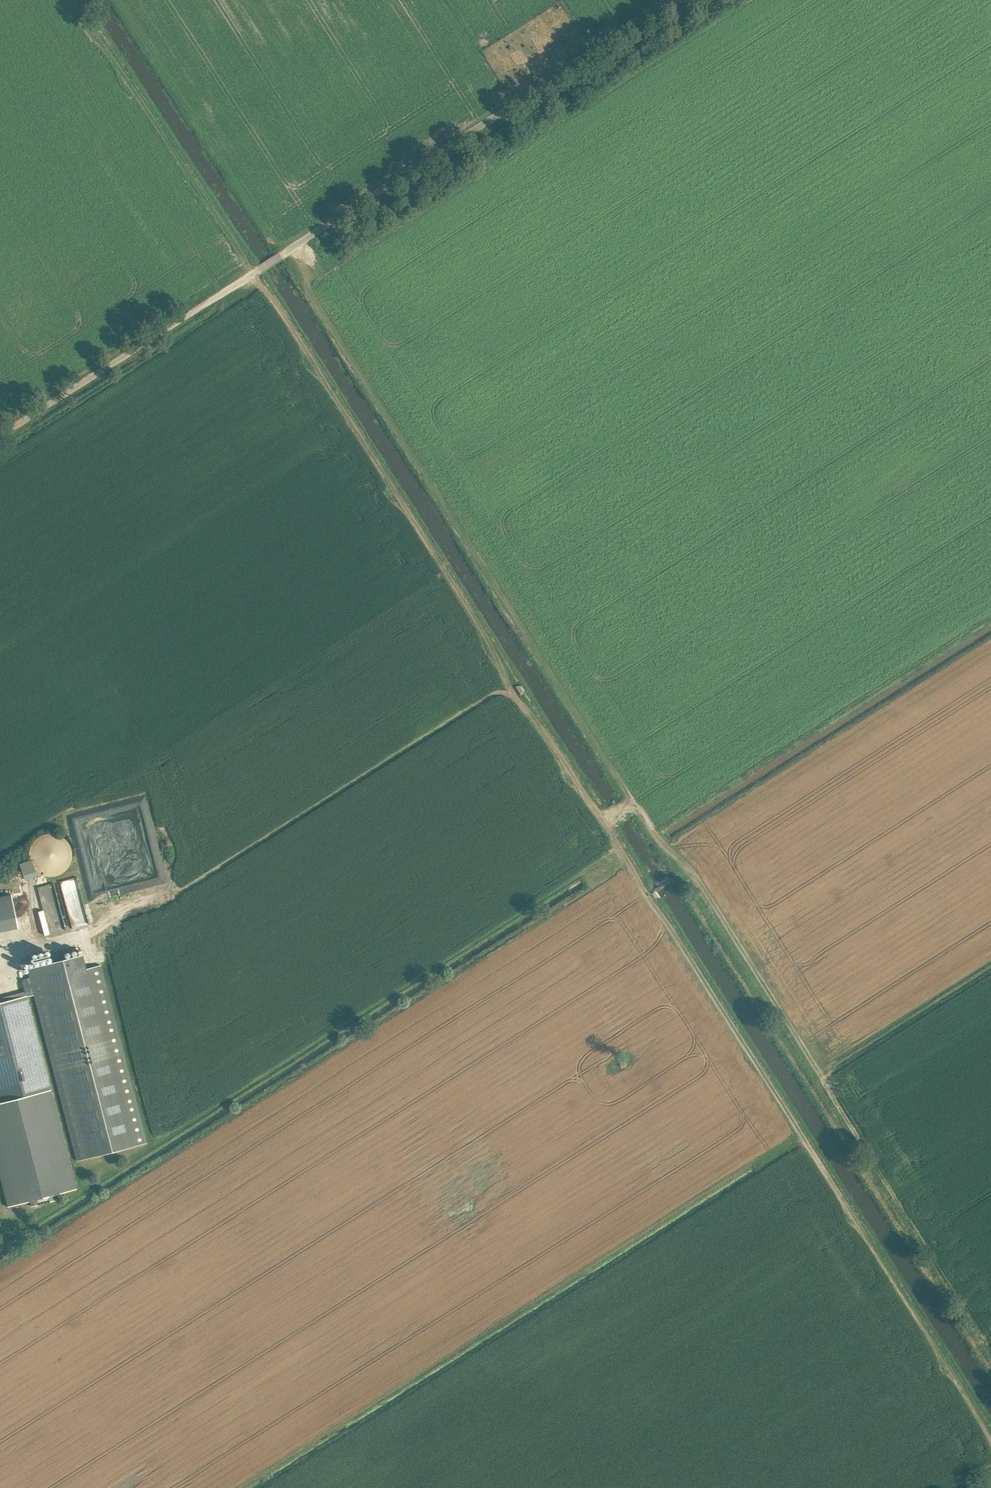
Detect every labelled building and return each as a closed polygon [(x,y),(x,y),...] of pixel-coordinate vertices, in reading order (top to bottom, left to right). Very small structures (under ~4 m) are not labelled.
[(89,16),(87,17),(93,26),(94,25),(97,20),(94,16),(89,16)] [(570,33),(566,35),(573,48),(577,46),(570,33)] [(519,688),(517,689),(523,699),(525,698),(527,692),(524,688),(519,688)] [(143,833),(152,877),(143,878),(145,885),(165,881),(155,830),(143,833)] [(71,857),(71,854),(71,852),(71,851),(70,849),(70,847),(69,844),(68,843),(66,841),(65,840),(64,838),(62,837),(60,836),(59,835),(58,835),(56,834),(55,834),(54,834),(52,833),(51,833),(49,833),(48,833),(46,834),(44,834),(42,835),(40,836),(38,837),(36,838),(35,839),(34,840),(33,842),(31,844),(31,845),(30,846),(29,848),(29,850),(29,852),(28,854),(28,855),(29,857),(29,859),(29,860),(30,862),(30,863),(31,864),(32,866),(33,868),(34,869),(36,870),(37,872),(39,873),(40,874),(42,874),(43,875),(45,875),(46,875),(48,876),(49,876),(52,876),(53,875),(56,875),(58,874),(59,874),(61,873),(63,871),(65,870),(66,868),(68,866),(69,864),(69,863),(70,861),(71,859),(71,858),(71,857)] [(61,881),(63,892),(79,888),(77,877),(61,881)] [(54,882),(38,887),(43,906),(52,903),(50,897),(57,895),(54,882)] [(17,928),(12,894),(0,896),(0,931),(17,928)] [(28,971),(77,1161),(146,1142),(101,964),(86,968),(83,954),(28,971)] [(77,1189),(27,996),(0,1003),(0,1176),(8,1206),(30,1201),(31,1206),(56,1200),(55,1194),(77,1189)]
